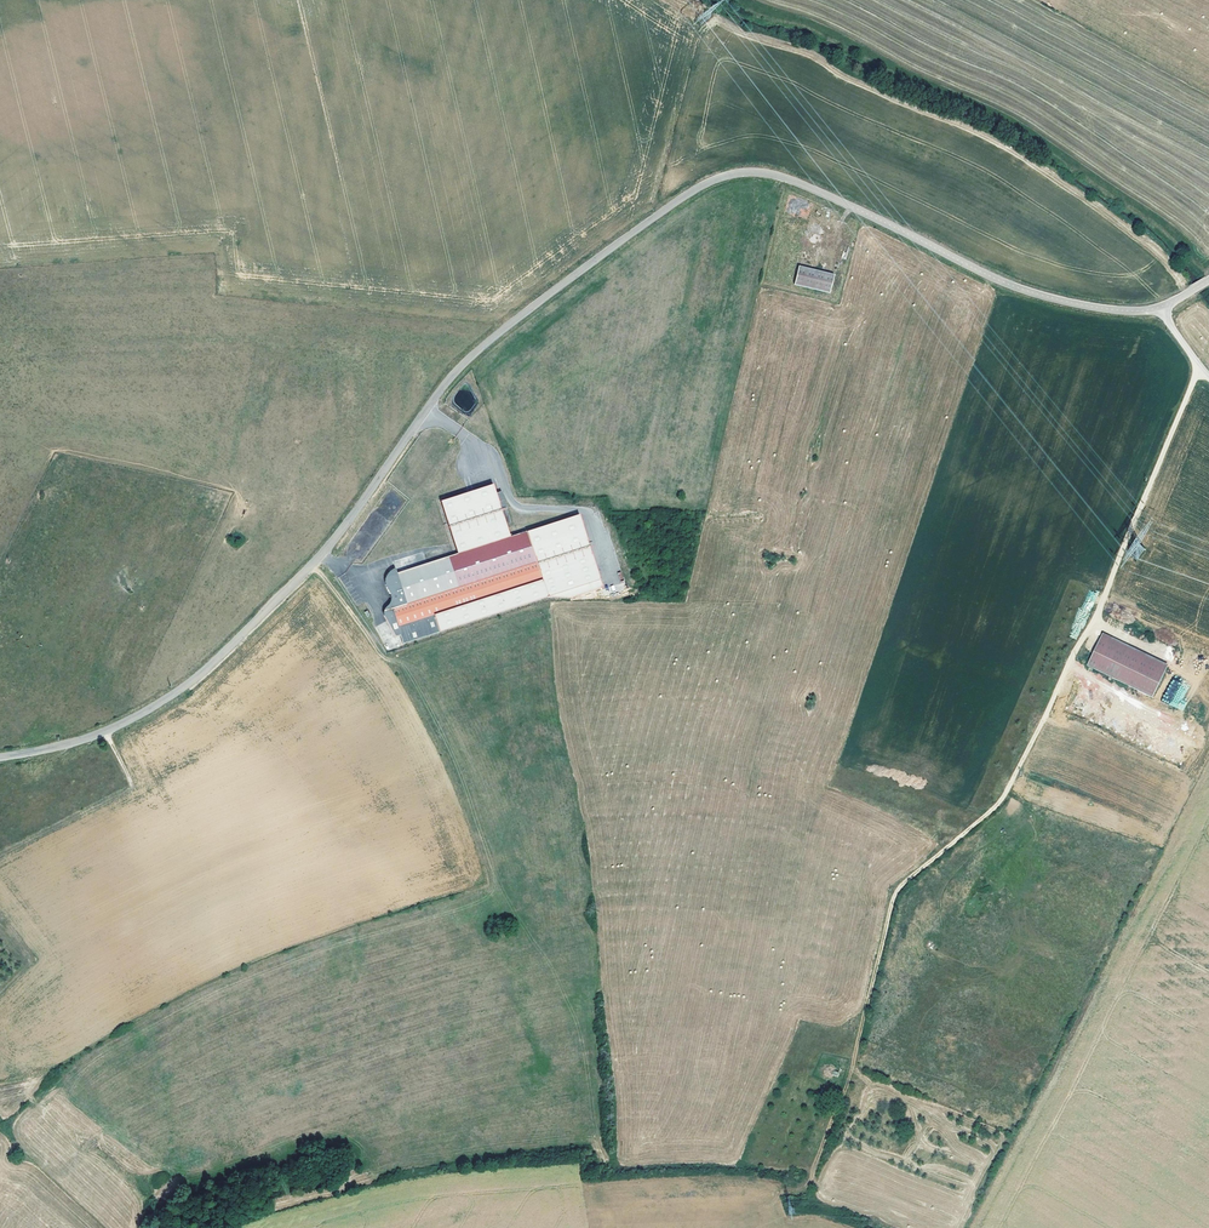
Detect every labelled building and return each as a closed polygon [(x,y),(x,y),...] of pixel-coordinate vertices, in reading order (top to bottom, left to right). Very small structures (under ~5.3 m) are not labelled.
[(834,275),(803,268),(799,286),(829,293),(834,275)] [(397,570),(388,572),(386,574),(385,577),(384,581),(385,584),(386,589),(386,593),(385,595),(381,599),(379,601),(379,604),(379,607),(392,629),(398,627),(404,646),(440,634),(548,598),(572,598),(603,587),(579,514),(511,536),(494,484),(442,501),(459,554),(398,573),(397,570)] [(1102,631),(1086,665),(1154,698),(1167,664),(1102,631)] [(1161,701),(1183,711),(1186,704),(1171,698),(1178,682),(1173,680),(1171,685),(1169,684),(1161,701)]
